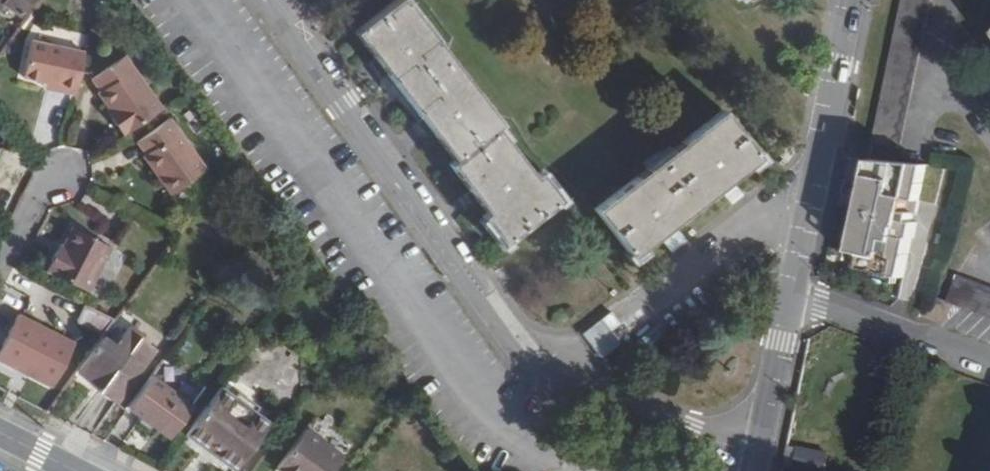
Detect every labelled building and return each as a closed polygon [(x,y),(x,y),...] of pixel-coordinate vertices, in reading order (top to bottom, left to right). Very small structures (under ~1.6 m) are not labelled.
[(5,4),(12,10),(16,6),(25,14),(36,0),(8,0),(5,4)] [(564,204),(543,176),(539,180),(500,130),(505,126),(407,0),(398,0),(357,31),(458,163),(453,167),(491,218),(487,220),(509,249),(564,204)] [(874,145),(901,151),(933,0),(905,0),(874,145)] [(80,98),(89,55),(35,45),(28,80),(52,85),(66,87),(67,95),(80,98)] [(127,139),(165,112),(128,58),(98,80),(107,93),(103,96),(115,113),(121,119),(116,123),(127,139)] [(66,87),(52,85),(51,92),(67,95),(66,87)] [(121,119),(115,113),(111,116),(116,123),(121,119)] [(765,162),(728,115),(601,213),(639,260),(765,162)] [(176,198),(209,173),(174,122),(143,144),(151,157),(149,159),(176,198)] [(930,169),(876,164),(857,254),(869,256),(866,271),(908,280),(916,240),(919,240),(922,220),(915,219),(917,211),(910,209),(913,195),(924,198),(930,169)] [(118,249),(77,230),(64,258),(60,255),(52,274),(96,295),(118,249)] [(970,273),(960,300),(989,311),(989,280),(970,273)] [(108,337),(120,320),(90,305),(81,324),(108,337)] [(60,385),(81,342),(26,315),(5,359),(60,385)] [(106,339),(82,372),(99,386),(103,382),(108,386),(103,394),(121,406),(160,353),(146,342),(148,339),(134,330),(121,349),(106,339)] [(196,405),(156,375),(132,408),(172,438),(196,405)] [(237,396),(222,385),(187,435),(237,470),(271,424),(257,414),(262,408),(240,392),(237,396)] [(345,457),(308,431),(280,469),(282,470),(335,470),(345,457)] [(182,442),(223,470),(237,470),(187,435),(182,442)]
